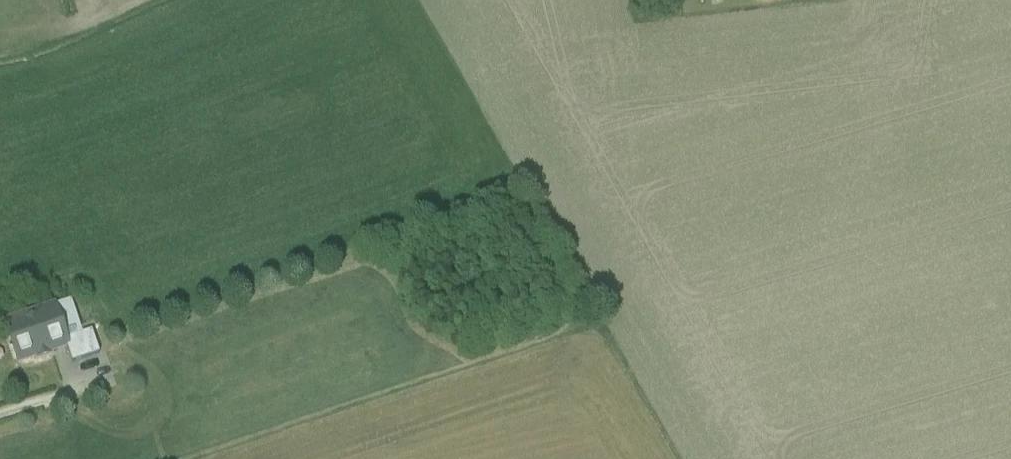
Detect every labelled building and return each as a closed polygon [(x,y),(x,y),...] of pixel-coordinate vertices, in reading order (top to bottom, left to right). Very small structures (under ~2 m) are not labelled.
[(69,345),(67,339),(81,334),(70,299),(54,305),(53,302),(0,320),(0,322),(15,365),(35,358),(36,361),(50,356),(49,353),(69,345)]
